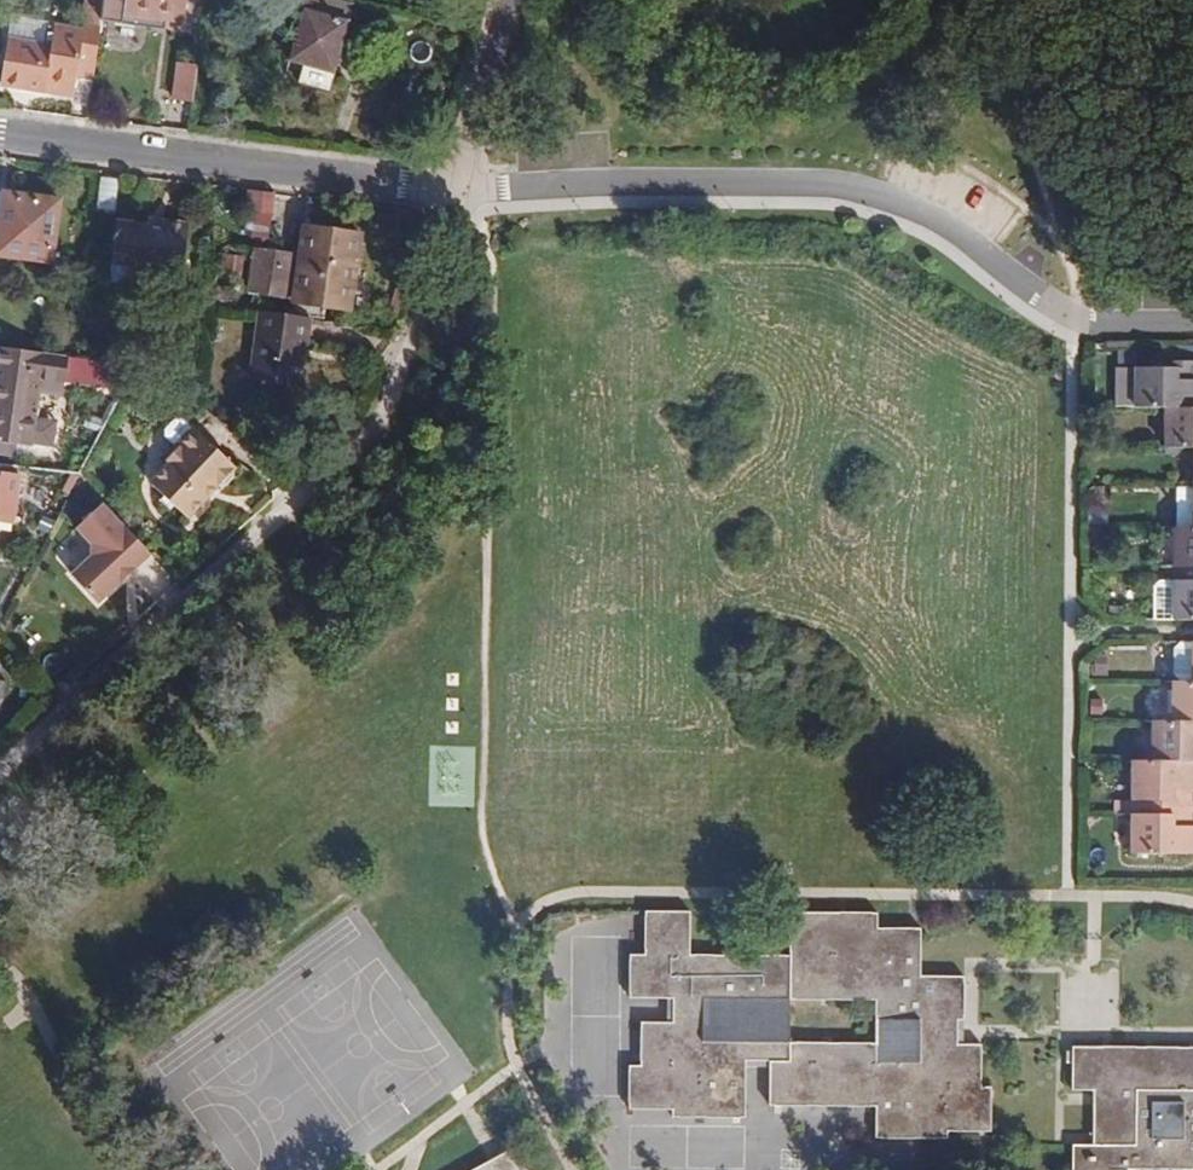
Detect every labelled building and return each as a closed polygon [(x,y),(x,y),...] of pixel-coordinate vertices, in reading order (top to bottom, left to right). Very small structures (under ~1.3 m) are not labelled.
[(101,26),(102,19),(104,0),(87,0),(83,23),(101,26)] [(102,19),(158,27),(159,19),(185,23),(188,0),(104,0),(102,19)] [(232,18),(228,0),(226,0),(211,3),(215,21),(232,18)] [(304,9),(348,22),(353,4),(337,0),(307,0),(304,9)] [(348,22),(304,9),(289,60),(304,65),(300,83),(328,91),(349,22),(348,22)] [(11,15),(7,38),(44,44),(47,24),(48,21),(11,15)] [(78,75),(94,77),(101,26),(83,23),(81,30),(56,24),(56,26),(47,24),(44,44),(7,38),(1,86),(47,93),(48,87),(76,91),(77,74),(78,75)] [(193,102),(198,64),(174,60),(170,101),(193,102)] [(47,93),(75,97),(74,103),(90,105),(94,77),(78,75),(76,91),(48,87),(47,93)] [(606,114),(620,115),(621,102),(607,102),(606,114)] [(603,129),(617,130),(618,117),(604,116),(603,129)] [(279,219),(272,186),(251,190),(257,223),(279,219)] [(4,192),(0,223),(0,256),(53,262),(61,199),(4,192)] [(128,254),(127,265),(127,274),(183,282),(190,223),(164,220),(164,226),(147,224),(116,220),(111,252),(128,254)] [(362,233),(304,225),(293,303),(351,311),(362,233)] [(253,249),(248,293),(288,297),(293,253),(253,249)] [(110,263),(127,265),(128,254),(111,252),(110,263)] [(226,273),(241,274),(243,256),(228,255),(226,273)] [(229,290),(206,287),(204,302),(227,305),(229,290)] [(311,318),(260,311),(250,380),(301,388),(311,318)] [(138,366),(76,356),(45,353),(0,347),(0,441),(14,443),(31,446),(32,444),(55,447),(59,421),(35,418),(40,387),(41,378),(64,381),(125,390),(138,366)] [(1172,354),(1171,361),(1134,361),(1134,398),(1165,399),(1164,439),(1192,439),(1192,354),(1172,354)] [(63,390),(64,381),(41,378),(40,387),(63,390)] [(42,395),(41,413),(64,414),(64,396),(42,395)] [(103,416),(109,419),(115,407),(109,404),(103,416)] [(86,426),(102,432),(108,420),(89,415),(86,426)] [(164,436),(173,446),(174,454),(167,461),(148,484),(186,517),(216,483),(224,483),(231,474),(231,467),(233,464),(181,418),(175,418),(164,429),(164,436)] [(14,443),(0,441),(0,453),(12,454),(14,443)] [(162,457),(167,461),(174,454),(173,446),(162,457)] [(12,533),(13,525),(21,474),(0,472),(0,531),(12,533)] [(69,493),(79,475),(72,475),(63,490),(69,493)] [(1176,478),(1175,517),(1192,517),(1192,478),(1176,478)] [(99,604),(155,554),(106,500),(76,527),(96,549),(70,572),(99,604)] [(41,520),(51,526),(57,515),(47,509),(41,520)] [(1175,517),(1173,517),(1174,558),(1173,613),(1192,613),(1192,517),(1175,517)] [(43,604),(55,617),(60,611),(49,599),(43,604)] [(1174,633),(1174,672),(1192,673),(1192,633),(1174,633)] [(1174,672),(1172,672),(1171,712),(1150,712),(1150,751),(1131,751),(1129,846),(1189,848),(1189,820),(1192,820),(1192,673),(1174,672)] [(967,1014),(965,970),(922,969),(922,921),(878,920),(877,907),(786,906),(786,948),(689,948),(689,906),(641,905),(641,949),(627,950),(626,996),(663,996),(673,995),(672,1019),(662,1019),(639,1020),(638,1065),(626,1065),(625,1110),(670,1111),(670,1119),(742,1119),(743,1068),(742,1059),(767,1060),(767,1069),(767,1106),(875,1106),(875,1140),(951,1140),(951,1130),(995,1130),(994,1084),(984,1084),(982,1040),(967,1040),(956,1040),(956,1015),(967,1014)] [(673,995),(663,996),(662,1019),(672,1019),(673,995)] [(967,1040),(967,1014),(956,1015),(956,1040),(967,1040)] [(1072,1044),(1072,1048),(1071,1063),(1071,1088),(1091,1089),(1091,1143),(1073,1143),(1072,1169),(1130,1169),(1192,1168),(1192,1044),(1072,1044)] [(743,1068),(767,1069),(767,1060),(742,1059),(743,1068)] [(505,1149),(468,1169),(516,1169),(505,1149)]
